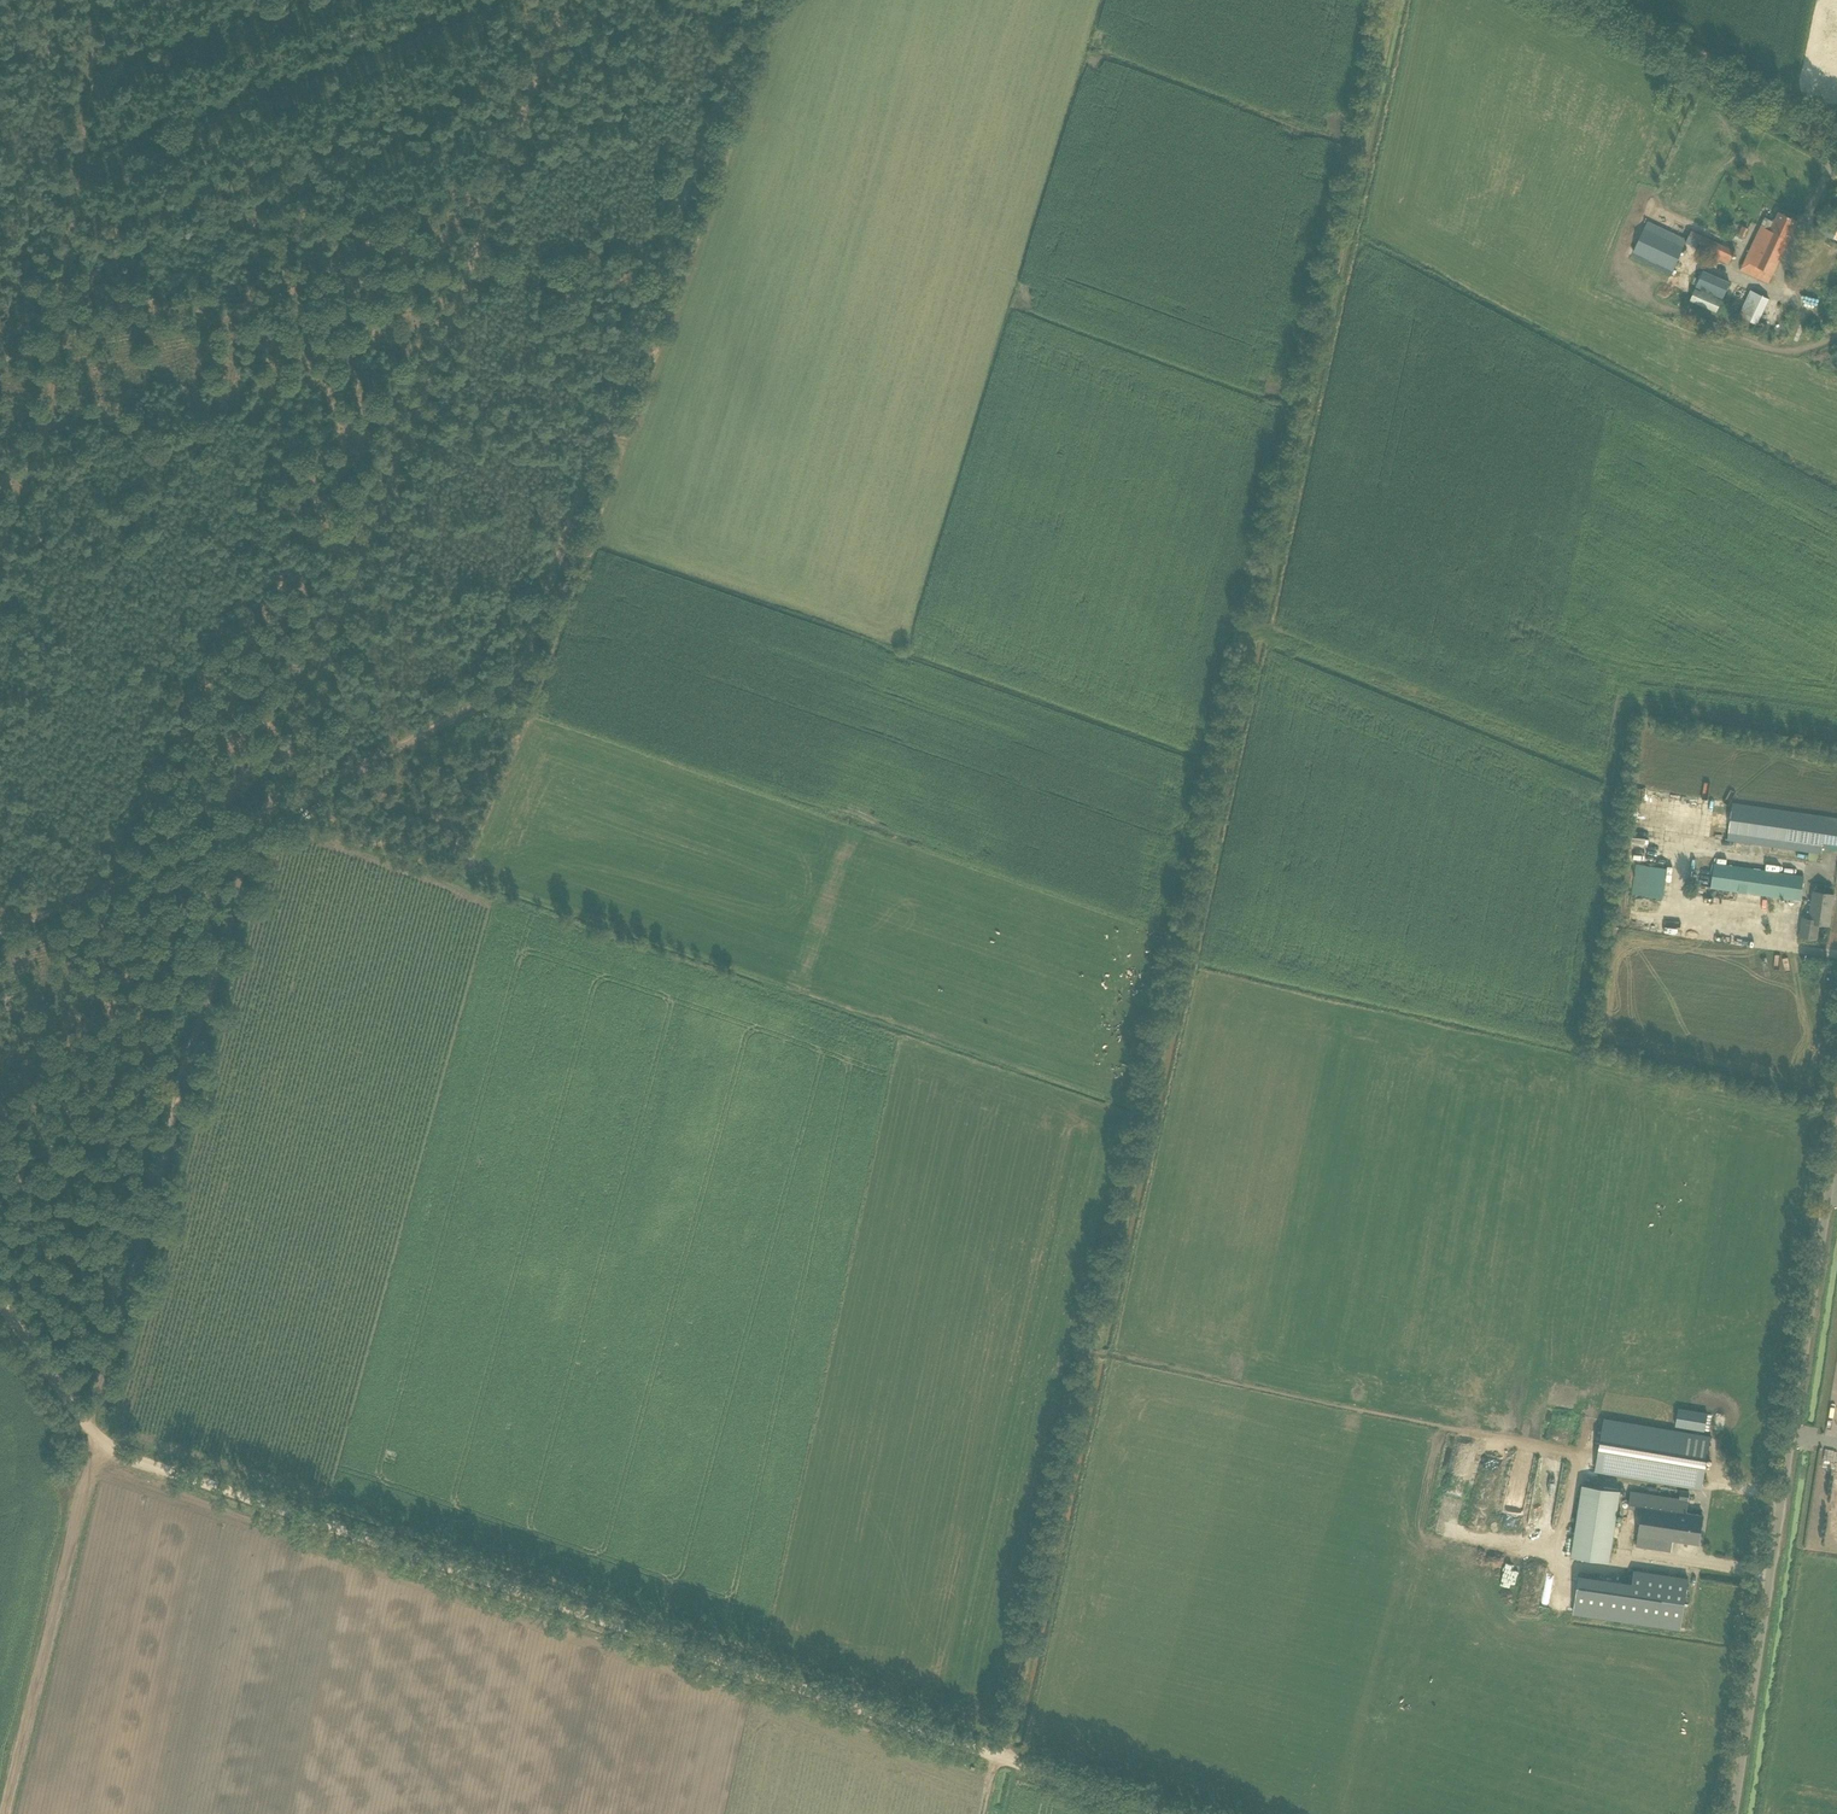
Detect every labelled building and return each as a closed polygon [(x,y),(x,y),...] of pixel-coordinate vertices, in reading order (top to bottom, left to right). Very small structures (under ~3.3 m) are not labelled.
[(1766,218),(1741,270),(1770,283),(1773,275),(1799,220),(1779,211),(1774,221),(1766,218)] [(1683,243),(1685,238),(1648,221),(1633,252),(1673,271),(1686,244),(1683,243)] [(1816,230),(1833,238),(1836,230),(1836,229),(1820,221),(1816,230)] [(1742,225),(1739,233),(1745,236),(1749,228),(1742,225)] [(1728,264),(1735,251),(1691,230),(1686,242),(1715,256),(1715,258),(1728,264)] [(1696,287),(1690,300),(1716,312),(1722,299),(1696,287)] [(1769,299),(1751,290),(1739,315),(1758,324),(1769,299)] [(1714,331),(1720,316),(1704,310),(1698,324),(1714,331)] [(1823,843),(1836,845),(1836,818),(1731,802),(1726,839),(1821,853),(1823,843)] [(1663,898),(1666,867),(1634,864),(1631,895),(1663,898)] [(1713,864),(1710,887),(1737,891),(1788,899),(1800,901),(1804,876),(1713,864)] [(1834,894),(1822,893),(1814,892),(1810,919),(1803,918),(1800,936),(1817,938),(1819,923),(1829,925),(1834,894)] [(1705,1431),(1708,1414),(1678,1409),(1675,1426),(1705,1431)] [(1604,1419),(1598,1454),(1595,1469),(1701,1488),(1704,1473),(1710,1437),(1698,1435),(1674,1431),(1613,1420),(1604,1419)] [(1571,1555),(1610,1561),(1621,1491),(1582,1485),(1571,1555)] [(1671,1550),(1673,1539),(1679,1540),(1699,1544),(1703,1515),(1686,1512),(1689,1491),(1680,1490),(1679,1499),(1631,1492),(1629,1507),(1641,1509),(1636,1545),(1665,1549),(1671,1550)] [(1681,1628),(1688,1578),(1634,1570),(1632,1585),(1578,1577),(1573,1612),(1681,1628)]
